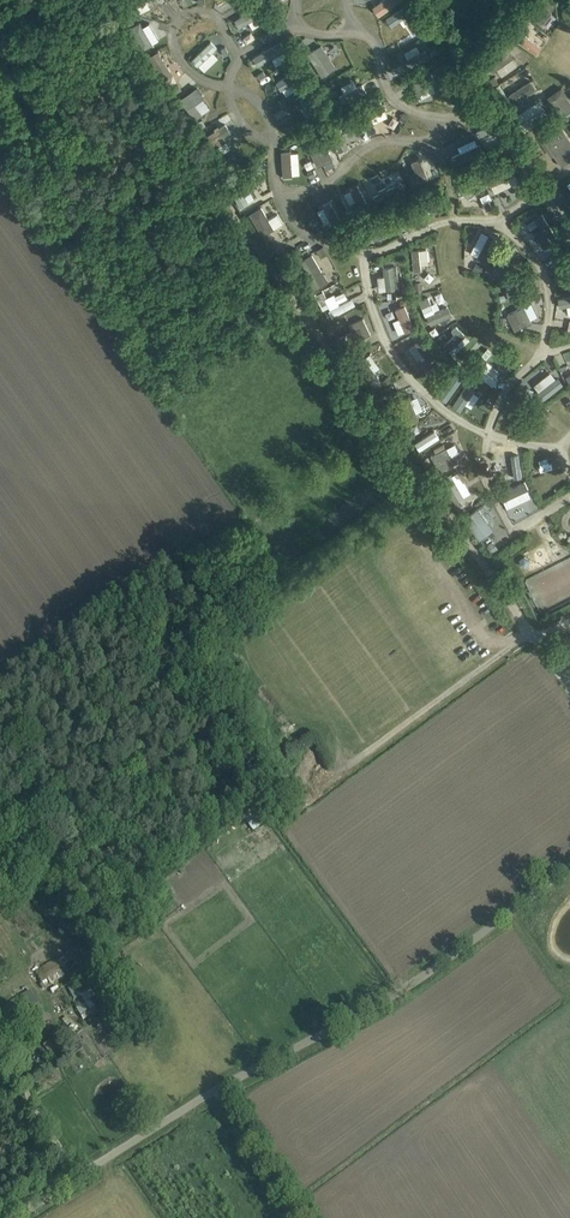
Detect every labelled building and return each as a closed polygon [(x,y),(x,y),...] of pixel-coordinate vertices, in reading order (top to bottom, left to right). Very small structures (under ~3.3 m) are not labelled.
[(540,23),(554,4),(549,0),(533,0),(524,12),(540,23)] [(527,21),(514,34),(526,45),(538,32),(527,21)] [(409,44),(411,47),(416,44),(406,24),(392,31),(400,48),(409,44)] [(323,76),(336,68),(321,43),(308,51),(323,76)] [(511,50),(490,58),(496,75),(517,67),(511,50)] [(513,103),(537,89),(531,78),(519,84),(515,76),(502,84),(513,103)] [(421,82),(400,89),(410,115),(430,107),(421,82)] [(186,100),(201,89),(197,83),(181,94),(186,100)] [(559,98),(567,93),(562,85),(546,96),(560,117),(568,112),(559,98)] [(191,113),(204,103),(199,96),(186,106),(191,113)] [(379,135),(387,132),(377,107),(370,109),(379,135)] [(563,128),(568,125),(564,118),(559,121),(556,117),(537,130),(562,166),(569,160),(569,138),(563,128)] [(267,122),(249,129),(255,144),(273,137),(267,122)] [(345,151),(352,147),(340,126),(332,130),(345,151)] [(290,176),(305,169),(295,146),(280,152),(290,176)] [(428,162),(437,155),(430,146),(421,153),(428,162)] [(485,175),(490,185),(516,173),(512,163),(485,175)] [(457,182),(463,196),(485,188),(480,174),(457,182)] [(231,183),(241,204),(255,197),(245,175),(231,183)] [(479,195),(485,210),(494,206),(488,191),(479,195)] [(260,206),(248,212),(261,236),(263,235),(269,247),(296,233),(289,220),(284,223),(278,211),(266,218),(260,206)] [(538,213),(526,221),(543,246),(555,238),(538,213)] [(363,233),(368,243),(397,228),(393,219),(363,233)] [(479,230),(469,253),(484,260),(494,237),(479,230)] [(410,248),(411,270),(427,270),(426,247),(410,248)] [(313,288),(327,282),(317,258),(302,265),(313,288)] [(377,275),(379,290),(396,288),(393,265),(382,266),(383,274),(377,275)] [(452,315),(447,304),(435,310),(428,295),(417,300),(428,325),(452,315)] [(557,307),(566,306),(567,314),(569,313),(569,295),(556,297),(557,307)] [(393,307),(397,318),(392,319),(397,333),(413,328),(405,303),(393,307)] [(524,305),(507,312),(514,329),(531,323),(524,305)] [(364,317),(348,324),(354,340),(370,333),(364,317)] [(453,356),(471,340),(459,327),(441,342),(453,356)] [(425,366),(434,355),(418,340),(408,351),(425,366)] [(373,351),(358,359),(369,383),(385,376),(373,351)] [(481,355),(471,369),(491,385),(502,372),(481,355)] [(455,371),(437,393),(445,400),(463,378),(455,371)] [(544,399),(563,384),(557,376),(550,382),(546,377),(534,386),(544,399)] [(464,403),(471,407),(479,392),(464,383),(452,405),(461,410),(464,403)] [(400,402),(407,423),(418,420),(411,399),(400,402)] [(435,429),(413,442),(418,450),(440,438),(435,429)] [(431,452),(438,470),(462,460),(456,443),(431,452)] [(443,477),(452,500),(469,494),(460,470),(443,477)] [(513,522),(541,508),(527,482),(499,495),(513,522)] [(477,538),(493,528),(478,506),(462,517),(477,538)] [(247,823),(253,832),(262,826),(251,812),(243,817),(247,822),(247,823)] [(288,839),(295,834),(290,826),(282,831),(288,839)] [(159,883),(163,888),(165,886),(168,884),(163,879),(159,883)] [(71,963),(76,959),(69,949),(64,952),(71,963)] [(54,959),(49,962),(35,971),(42,982),(62,969),(54,959)] [(110,970),(104,961),(98,966),(104,974),(110,970)] [(97,994),(106,989),(99,977),(97,979),(92,971),(85,975),(89,983),(90,983),(97,994)] [(85,1001),(95,995),(90,986),(80,992),(85,1001)] [(105,1007),(114,1002),(108,993),(100,998),(105,1007)] [(93,1013),(97,1010),(91,1000),(77,1009),(83,1020),(93,1014),(93,1013)]
